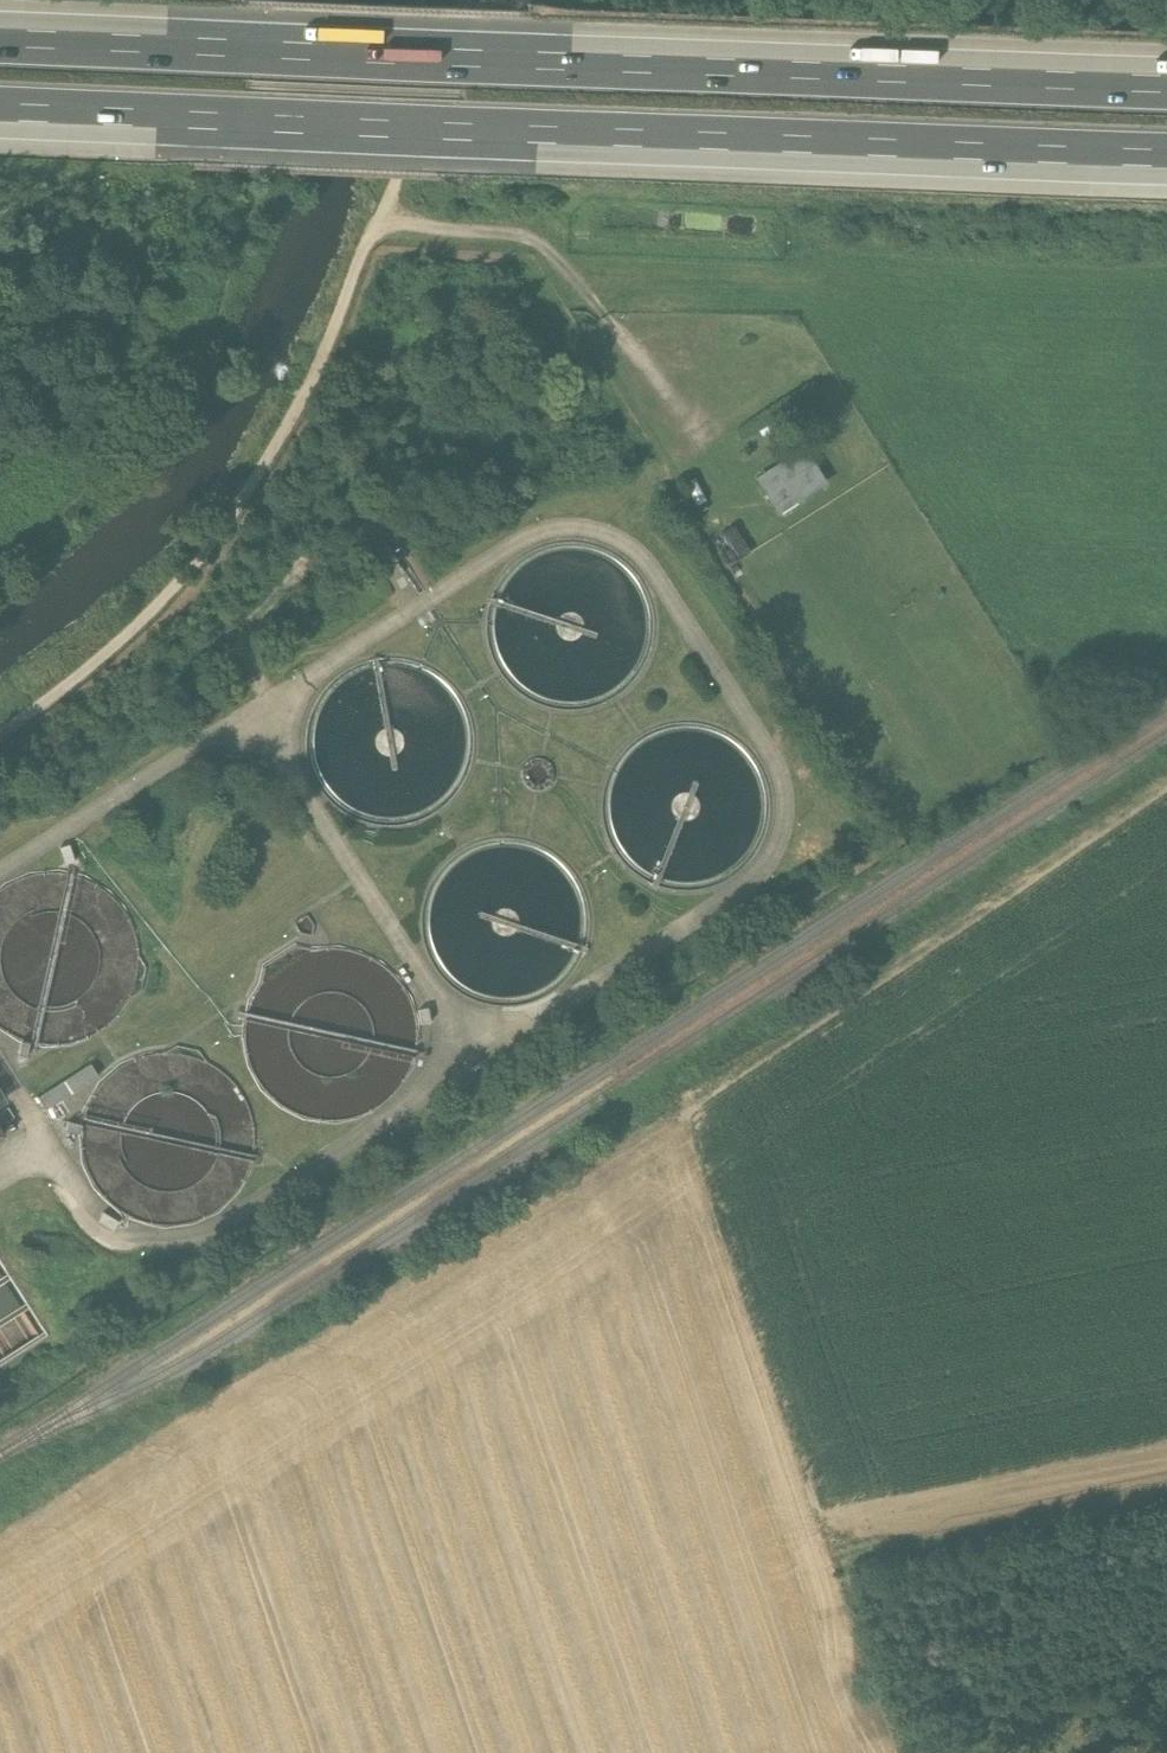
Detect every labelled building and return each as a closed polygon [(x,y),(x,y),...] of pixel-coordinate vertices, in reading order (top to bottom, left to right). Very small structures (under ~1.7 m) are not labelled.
[(827,481),(806,447),(760,476),(782,510),(827,481)] [(44,1108),(97,1075),(89,1062),(36,1095),(44,1108)]
